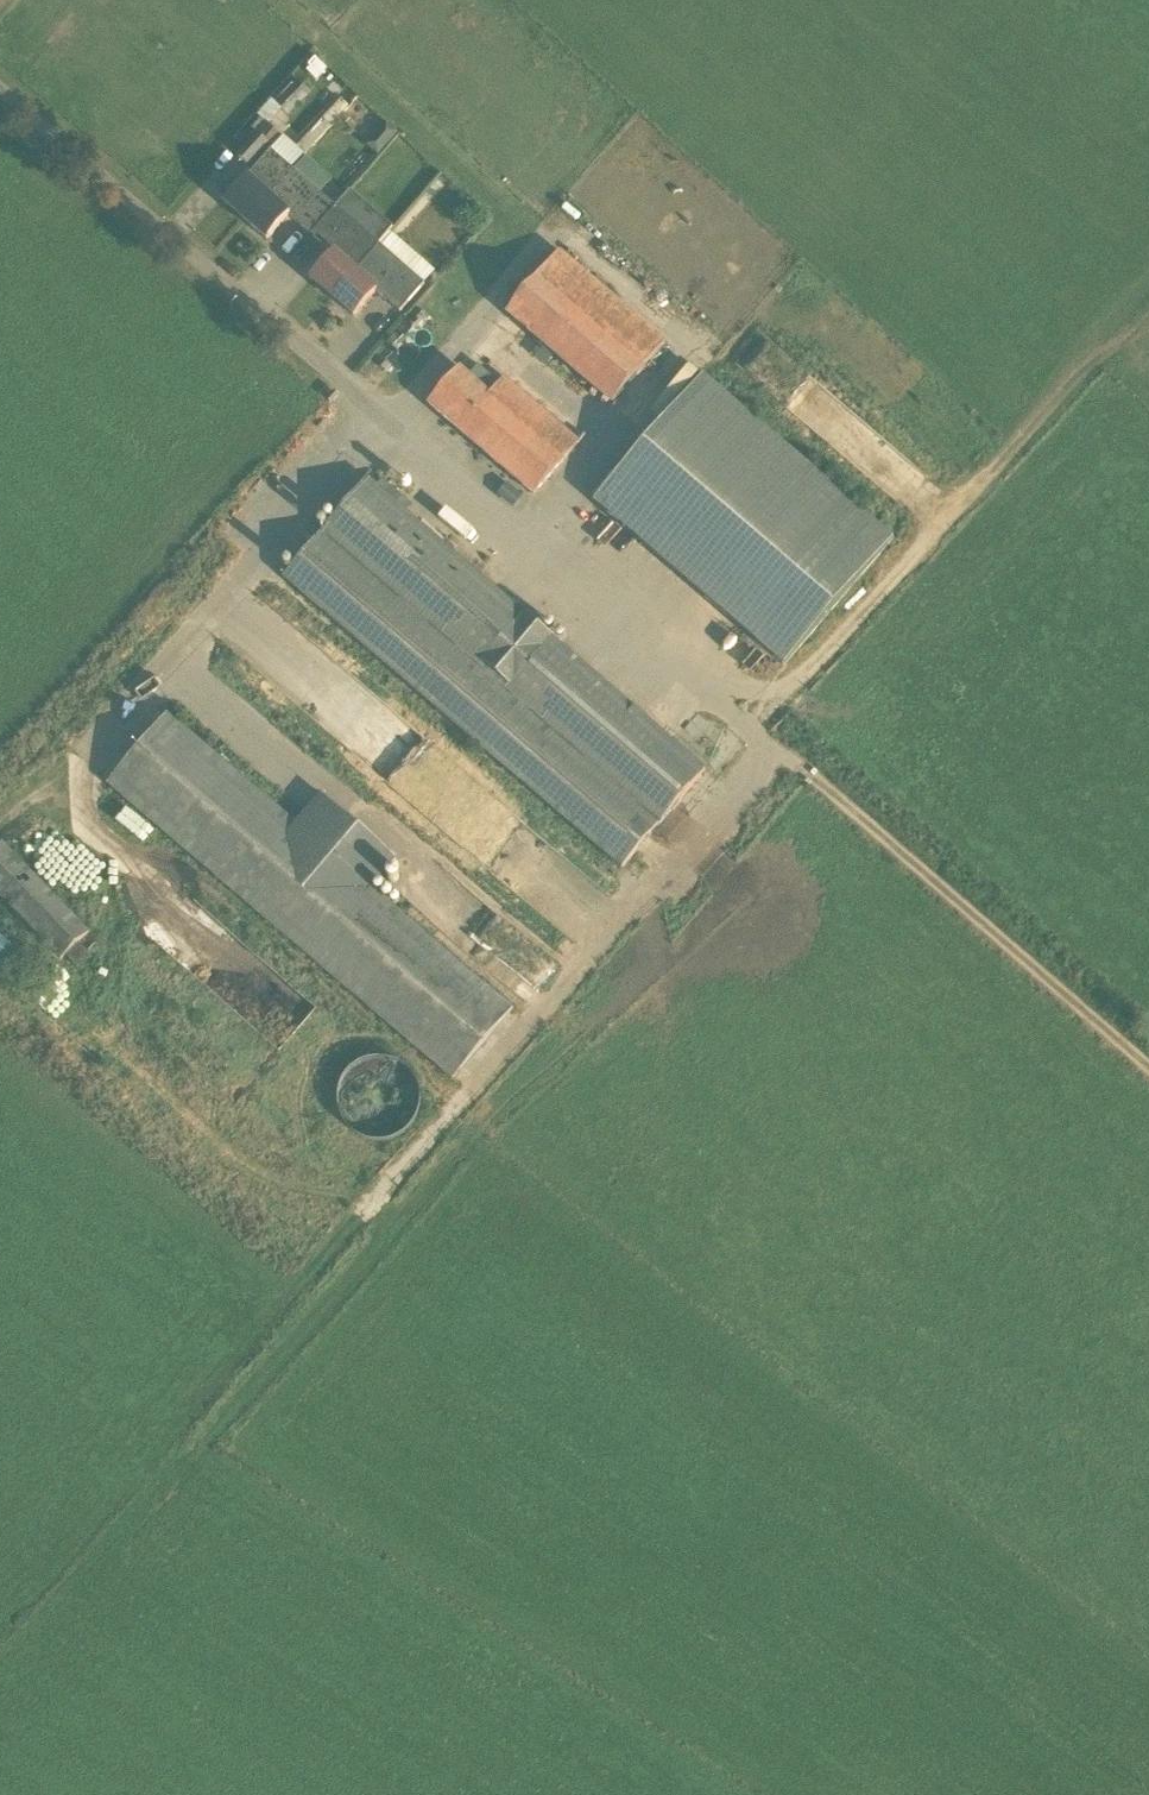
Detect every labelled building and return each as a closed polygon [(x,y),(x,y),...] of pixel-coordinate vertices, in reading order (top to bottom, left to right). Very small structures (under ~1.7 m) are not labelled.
[(337,80),(330,88),(341,98),(308,136),(316,143),(357,96),(338,79),(337,80)] [(298,80),(277,103),(290,113),(310,91),(298,80)] [(376,113),(360,129),(368,137),(384,121),(376,113)] [(279,131),(268,120),(237,152),(248,164),(279,131)] [(387,123),(373,138),(383,148),(397,132),(387,123)] [(271,150),(248,177),(247,176),(225,203),(246,221),(293,169),(271,150)] [(293,169),(246,221),(268,240),(289,215),(312,234),(336,206),(293,169)] [(312,278),(333,297),(379,244),(336,206),(312,234),(334,253),(312,278)] [(425,284),(379,244),(333,297),(355,316),(376,291),(400,312),(425,284)] [(613,403),(665,343),(560,251),(507,312),(613,403)] [(486,391),(459,368),(429,404),(534,494),(579,443),(500,375),(486,391)] [(785,665),(894,538),(703,374),(594,501),(785,665)] [(283,576),(622,867),(706,770),(368,478),(283,576)] [(297,824),(167,713),(107,783),(453,1079),(513,1009),(371,887),(397,857),(322,793),(297,824)] [(90,932),(3,842),(0,845),(0,897),(61,960),(90,932)] [(13,943),(0,932),(0,958),(13,943)] [(361,1062),(362,1094),(363,1094),(364,1121),(393,1120),(393,1112),(407,1112),(406,1095),(407,1095),(405,1059),(361,1062)]
